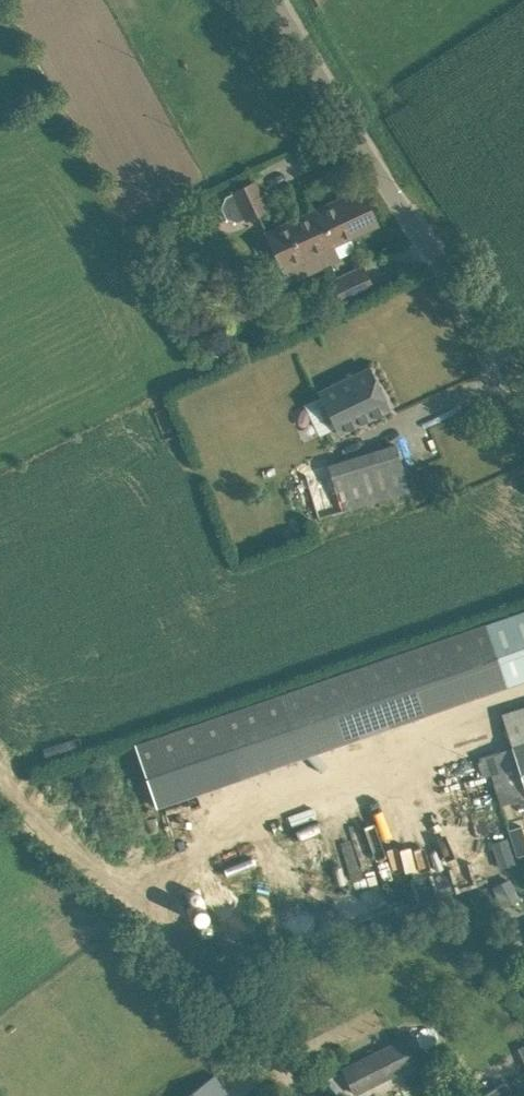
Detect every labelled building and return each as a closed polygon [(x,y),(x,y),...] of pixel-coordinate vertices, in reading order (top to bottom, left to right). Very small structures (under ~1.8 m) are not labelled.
[(233,191),(233,192),(226,195),(222,203),(227,215),(236,218),(244,214),(246,219),(267,209),(254,181),(233,191)] [(310,213),(325,247),(317,251),(324,266),(339,259),(333,245),(377,224),(361,188),(341,197),(310,213)] [(317,251),(325,247),(310,213),(265,233),(288,281),(324,266),(317,251)] [(159,230),(147,224),(141,235),(154,241),(159,230)] [(329,278),(340,302),(375,286),(365,262),(329,278)] [(378,383),(370,367),(318,392),(337,432),(389,407),(381,390),(376,393),(373,386),(378,383)] [(327,466),(305,473),(318,517),(410,490),(395,444),(327,464),(327,466)] [(130,728),(148,792),(523,684),(523,615),(130,728)] [(501,714),(511,744),(486,752),(502,803),(523,796),(523,706),(501,714)] [(413,1033),(343,1069),(356,1095),(426,1060),(413,1033)] [(221,1093),(226,1090),(214,1075),(185,1095),(223,1095),(221,1093)] [(482,1095),(523,1095),(520,1089),(513,1093),(506,1081),(482,1095)]
